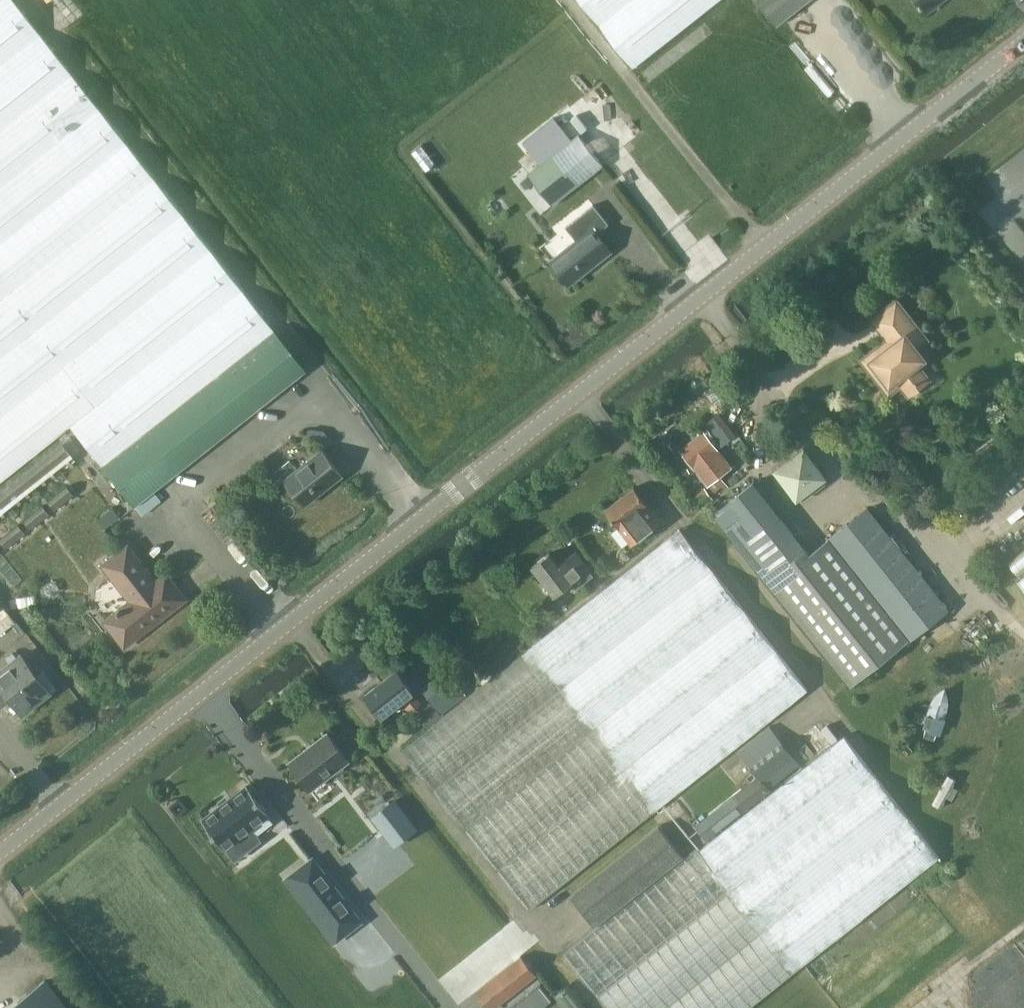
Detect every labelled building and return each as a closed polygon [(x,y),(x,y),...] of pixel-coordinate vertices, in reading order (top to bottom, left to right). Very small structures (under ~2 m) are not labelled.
[(69,426),(100,465),(133,507),(304,370),(11,0),(0,0),(0,481),(69,426)] [(632,66),(716,0),(579,0),(632,66)] [(776,26),(808,0),(756,0),(776,26)] [(921,7),(922,6),(926,11),(941,0),(917,0),(919,2),(918,3),(921,7)] [(578,134),(528,174),(553,206),(603,166),(578,134)] [(420,144),(412,151),(427,170),(436,164),(420,144)] [(565,228),(576,241),(550,262),(569,285),(611,252),(597,234),(609,224),(594,205),(565,228)] [(925,339),(896,302),(873,320),(889,340),(864,360),(877,377),(882,373),(890,384),(897,378),(909,394),(928,380),(915,364),(922,358),(914,347),(925,339)] [(644,419),(634,427),(642,436),(652,428),(644,419)] [(704,433),(682,450),(709,483),(731,466),(704,433)] [(72,455),(61,442),(0,491),(0,512),(72,455)] [(826,477),(805,449),(776,471),(797,499),(826,477)] [(304,505),(342,475),(322,450),(284,480),(304,505)] [(715,513),(768,579),(806,549),(753,482),(715,513)] [(53,508),(72,493),(66,485),(47,500),(53,508)] [(660,519),(635,487),(606,510),(633,545),(651,531),(648,528),(660,519)] [(704,488),(692,499),(701,510),(714,500),(704,488)] [(29,527),(48,512),(42,504),(22,520),(29,527)] [(111,506),(95,519),(103,529),(119,517),(111,506)] [(948,609),(931,588),(866,507),(805,557),(803,554),(777,575),(861,679),(948,609)] [(24,531),(17,524),(0,537),(0,541),(5,547),(24,531)] [(678,528),(603,588),(549,630),(676,790),(806,689),(776,651),(708,566),(678,528)] [(106,621),(124,645),(184,599),(175,586),(165,594),(128,546),(104,565),(114,578),(119,574),(137,597),(106,621)] [(573,582),(578,588),(594,576),(589,570),(590,569),(577,552),(560,564),(551,552),(534,565),(556,595),(573,582)] [(528,907),(658,805),(532,645),(402,746),(528,907)] [(22,657),(0,674),(0,706),(1,708),(9,702),(21,717),(51,694),(22,657)] [(446,669),(422,688),(443,714),(467,695),(446,669)] [(403,700),(410,709),(421,701),(397,670),(365,695),(382,716),(403,700)] [(926,721),(925,727),(927,727),(925,736),(935,739),(937,733),(941,734),(946,719),(945,718),(948,712),(950,703),(949,697),(948,692),(945,687),(938,692),(936,694),(933,700),(930,705),(928,712),(927,715),(925,720),(926,721)] [(708,840),(744,810),(801,764),(769,724),(739,749),(760,775),(696,825),(708,840)] [(831,742),(817,725),(804,735),(818,752),(831,742)] [(350,759),(329,732),(313,745),(314,746),(292,763),(312,788),(350,759)] [(844,737),(715,840),(700,852),(697,848),(684,858),(659,826),(571,895),(596,927),(563,953),(606,1007),(749,1007),(938,859),(844,737)] [(247,785),(202,819),(225,849),(239,838),(246,848),(259,838),(252,828),(270,814),(247,785)] [(395,800),(373,817),(394,846),(417,828),(395,800)] [(322,870),(299,888),(338,939),(361,921),(322,870)] [(478,991),(491,1007),(495,1007),(536,975),(521,956),(514,962),(478,991)] [(44,982),(9,1007),(64,1007),(44,982)] [(511,1007),(542,1007),(551,1001),(539,986),(511,1007)]
